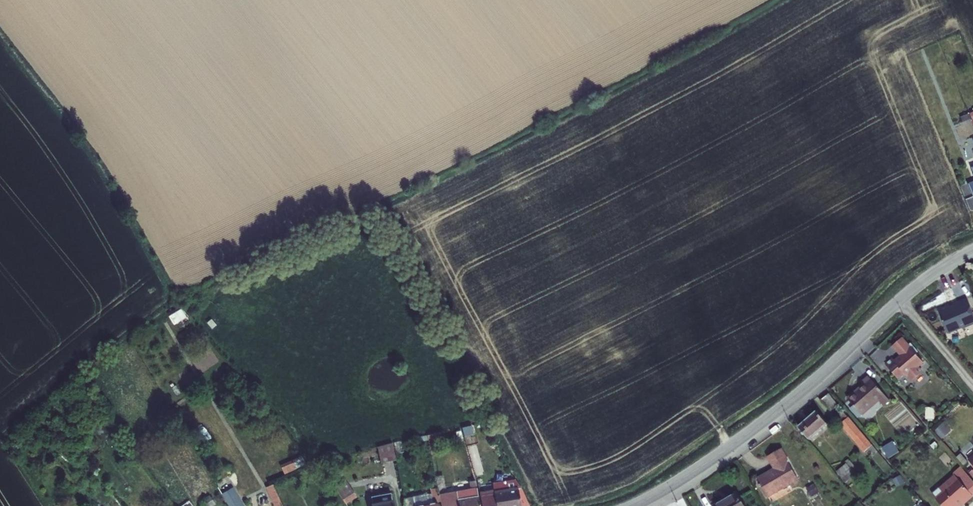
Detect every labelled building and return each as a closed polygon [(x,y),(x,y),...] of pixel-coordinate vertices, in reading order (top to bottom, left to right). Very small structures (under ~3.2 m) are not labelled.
[(946,335),(961,329),(962,331),(972,325),(972,313),(967,299),(956,304),(956,306),(949,309),(948,306),(936,311),(946,335)] [(892,348),(897,354),(907,346),(901,339),(892,348)] [(892,360),(885,366),(897,380),(903,375),(906,378),(907,377),(912,383),(922,374),(917,369),(922,364),(907,346),(897,354),(902,360),(896,365),(892,360)] [(847,400),(861,417),(878,402),(882,408),(889,402),(868,378),(861,383),(864,386),(847,400)] [(838,406),(828,393),(822,399),(831,411),(838,406)] [(809,439),(827,424),(816,411),(799,427),(809,439)] [(844,420),(848,417),(843,411),(839,414),(844,420)] [(872,446),(848,417),(844,420),(841,423),(865,452),(868,449),(872,446)] [(434,439),(441,439),(440,431),(427,432),(430,453),(436,453),(434,439)] [(882,446),(888,456),(899,451),(893,440),(882,446)] [(395,460),(392,443),(377,447),(380,463),(395,460)] [(404,460),(402,449),(395,451),(398,462),(404,460)] [(767,497),(798,479),(781,449),(768,456),(775,470),(771,472),(771,471),(758,479),(767,497)] [(849,463),(839,472),(851,486),(856,481),(852,476),(857,472),(853,467),(849,463)] [(964,469),(955,476),(958,479),(951,485),(949,484),(942,490),(946,496),(938,502),(942,505),(961,505),(965,502),(968,502),(972,498),(972,480),(964,469)] [(481,505),(529,505),(519,488),(514,480),(491,483),(492,491),(478,493),(481,505)] [(354,497),(345,481),(335,488),(344,503),(354,497)] [(474,481),(468,482),(469,491),(438,497),(439,502),(440,505),(478,505),(477,496),(474,481)] [(228,482),(218,488),(221,495),(232,488),(228,482)] [(430,494),(403,500),(404,505),(435,505),(435,503),(439,502),(438,497),(435,482),(428,484),(430,494)] [(272,485),(266,487),(275,505),(281,505),(272,485)] [(221,495),(228,505),(243,505),(239,500),(232,488),(221,495)] [(946,496),(942,490),(934,497),(938,502),(946,496)] [(389,492),(370,496),(372,505),(392,505),(389,492)] [(737,494),(715,505),(744,505),(737,494)]
